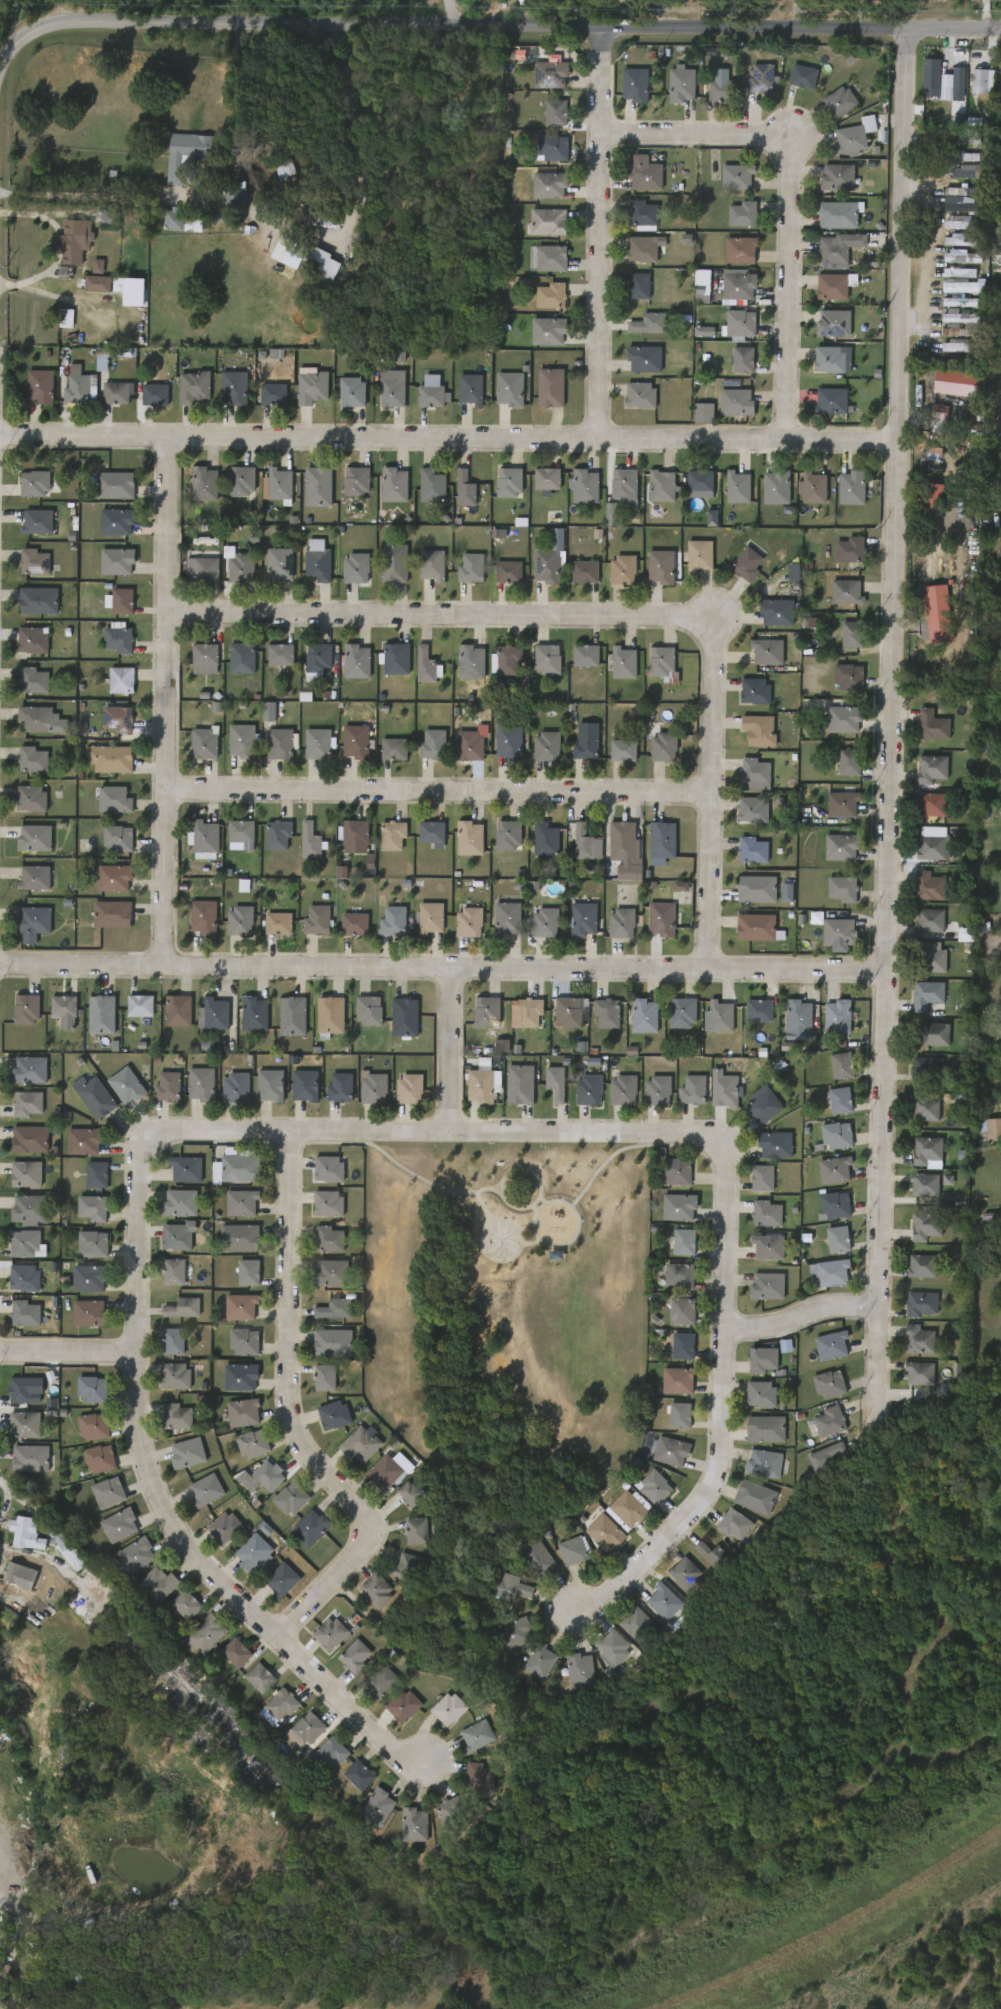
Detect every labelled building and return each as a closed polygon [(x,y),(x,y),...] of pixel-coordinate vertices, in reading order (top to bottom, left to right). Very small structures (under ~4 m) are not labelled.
[(563,54),(563,61),(571,61),(571,76),(567,76),(567,87),(537,87),(537,61),(551,61),(551,54),(563,54)] [(776,92),(762,93),(762,92),(750,92),(750,93),(747,93),(747,87),(750,87),(750,76),(755,76),(755,63),(776,64),(776,92)] [(943,85),(943,96),(925,95),(926,63),(944,64),(943,85)] [(684,64),(684,70),(695,70),(695,100),(684,100),(684,104),(669,104),(669,69),(676,69),(676,64),(684,64)] [(818,70),(814,91),(788,85),(793,64),(818,70)] [(649,69),(648,104),(633,104),(633,100),(622,100),(622,69),(649,69)] [(809,74),(784,69),(779,90),(804,96),(809,74)] [(963,99),(984,99),(985,75),(964,75),(963,99)] [(992,75),(992,91),(1000,91),(1000,75),(992,75)] [(710,102),(708,102),(709,81),(734,81),(734,102),(710,102)] [(699,86),(699,107),(724,107),(724,86),(699,86)] [(843,86),(846,90),(850,87),(862,103),(846,115),(845,113),(838,119),(824,100),(843,86)] [(560,126),(545,126),(546,100),(567,100),(566,126),(560,126)] [(537,131),(558,131),(558,105),(537,105),(537,131)] [(861,150),(862,155),(852,157),(851,152),(838,155),(836,146),(841,145),(838,129),(866,124),(864,117),(877,114),(880,130),(868,132),(871,148),(861,150)] [(975,129),(975,136),(983,136),(983,143),(954,143),(954,128),(975,129)] [(214,136),(213,158),(196,157),(195,168),(187,167),(185,185),(169,184),(173,133),(214,136)] [(560,135),(560,137),(571,137),(570,161),(546,161),(546,155),(541,155),(541,135),(560,135)] [(560,142),(532,141),(531,166),(559,166),(560,142)] [(662,164),(662,190),(631,190),(631,180),(628,179),(628,164),(662,164)] [(751,191),(722,191),(722,165),(756,166),(756,175),(751,175),(751,191)] [(855,191),(821,191),(821,176),(825,176),(825,165),(855,165),(855,191)] [(287,181),(283,167),(266,171),(270,185),(287,181)] [(942,183),(973,184),(974,170),(943,169),(942,183)] [(563,199),(533,199),(534,173),(568,174),(568,189),(563,188),(563,199)] [(967,182),(967,187),(983,187),(983,194),(972,194),(972,197),(969,197),(969,195),(945,194),(945,186),(962,186),(962,182),(967,182)] [(230,184),(230,189),(244,189),(244,204),(224,204),(225,184),(230,184)] [(648,200),(648,204),(660,205),(660,226),(658,225),(658,231),(639,231),(639,225),(631,225),(632,200),(648,200)] [(757,213),(758,214),(758,219),(756,219),(756,227),(729,227),(729,206),(742,206),(742,202),(757,202),(757,213)] [(935,216),(969,217),(970,203),(936,202),(935,216)] [(858,213),(858,229),(820,229),(819,210),(820,210),(820,203),(864,203),(864,213),(858,213)] [(649,236),(648,210),(637,210),(637,205),(620,205),(620,231),(628,231),(628,236),(649,236)] [(568,209),(568,220),(570,220),(569,235),(533,234),(533,208),(568,209)] [(958,215),(958,220),(980,220),(979,228),(945,228),(945,220),(951,220),(951,215),(958,215)] [(93,231),(93,241),(89,241),(88,250),(81,249),(81,264),(61,263),(61,252),(59,252),(54,252),(55,233),(59,234),(62,234),(63,218),(90,220),(90,231),(93,231)] [(937,234),(960,234),(960,221),(937,221),(937,234)] [(849,247),(849,268),(822,267),(822,262),(820,262),(820,254),(819,254),(820,238),(836,238),(836,234),(866,235),(866,248),(849,247)] [(652,238),(652,242),(657,242),(657,262),(628,261),(628,238),(652,238)] [(756,262),(726,262),(726,239),(758,239),(758,247),(756,247),(756,262)] [(935,251),(962,251),(962,240),(935,239),(935,251)] [(566,270),(529,269),(530,245),(567,245),(566,270)] [(321,263),(323,260),(302,250),(293,270),(325,285),(332,269),(321,263)] [(963,250),(963,252),(982,253),(981,261),(970,261),(970,263),(965,263),(965,261),(944,260),(945,252),(952,252),(952,250),(963,250)] [(935,267),(972,268),(972,259),(957,259),(957,256),(935,255),(935,267)] [(103,259),(102,275),(109,276),(109,292),(83,290),(84,275),(91,275),(92,258),(103,259)] [(649,298),(629,298),(629,272),(649,273),(649,298)] [(753,299),(723,298),(723,273),(758,273),(758,284),(757,288),(753,288),(753,299)] [(850,299),(820,299),(821,274),(860,274),(860,286),(850,286),(850,299)] [(967,282),(967,274),(935,274),(935,282),(967,282)] [(142,277),(141,305),(122,304),(122,294),(111,294),(112,277),(142,277)] [(641,304),(641,279),(620,278),(620,304),(641,304)] [(953,279),(953,282),(984,282),(984,291),(943,290),(943,282),(950,282),(950,279),(953,279)] [(839,305),(839,280),(809,280),(808,305),(839,305)] [(102,298),(103,282),(77,281),(76,297),(102,298)] [(565,284),(565,293),(566,293),(566,299),(565,299),(564,307),(536,307),(537,286),(549,286),(549,281),(565,282),(565,284)] [(686,308),(700,308),(700,298),(695,298),(695,287),(687,286),(686,308)] [(935,288),(935,297),(974,296),(974,287),(935,288)] [(959,294),(959,297),(978,297),(978,306),(943,306),(943,297),(956,297),(956,294),(959,294)] [(934,312),(968,311),(968,303),(934,304),(934,312)] [(758,335),(758,336),(733,335),(734,330),(728,330),(729,309),(748,310),(748,312),(758,312),(758,335)] [(853,336),(819,336),(819,321),(823,321),(823,310),(853,311),(853,336)] [(956,310),(956,312),(984,313),(984,322),(943,321),(943,312),(953,312),(953,310),(956,310)] [(665,332),(628,331),(628,321),(643,321),(643,312),(665,313),(665,332)] [(746,342),(747,316),(718,316),(718,341),(746,342)] [(949,319),(949,316),(934,316),(933,328),(964,328),(964,319),(949,319)] [(562,344),(532,343),(532,318),(566,318),(566,332),(562,332),(562,344)] [(705,332),(685,332),(685,341),(705,341),(705,332)] [(955,342),(982,343),(981,352),(942,350),(943,342),(949,342),(950,339),(955,339),(955,342)] [(956,357),(957,346),(933,345),(933,356),(956,357)] [(664,346),(664,372),(633,372),(633,361),(629,361),(630,346),(664,346)] [(754,361),(754,372),(733,372),(733,364),(731,364),(731,355),(733,355),(733,346),(754,346),(754,361)] [(841,346),(841,352),(845,352),(845,372),(815,371),(816,346),(841,346)] [(99,356),(95,355),(96,347),(136,347),(136,356),(99,356)] [(745,352),(723,352),(722,377),(745,378),(745,352)] [(82,363),(82,374),(99,375),(98,398),(90,398),(90,403),(82,403),(82,405),(77,405),(77,403),(65,402),(66,387),(70,387),(71,363),(82,363)] [(541,406),(538,406),(538,368),(564,368),(563,406),(541,406)] [(981,373),(978,397),(934,392),(937,368),(981,373)] [(52,370),(52,404),(37,403),(38,400),(26,400),(27,370),(52,370)] [(182,405),(181,405),(181,373),(200,373),(200,370),(211,370),(211,398),(195,399),(195,405),(182,405)] [(247,371),(246,405),(231,405),(231,401),(221,401),(221,371),(247,371)] [(330,371),(330,400),(314,400),(314,406),(300,406),(300,374),(318,374),(318,371),(330,371)] [(523,372),(523,407),(508,407),(508,403),(497,403),(497,372),(523,372)] [(442,374),(442,385),(446,385),(446,392),(451,392),(451,402),(446,402),(446,406),(420,406),(421,385),(426,385),(426,374),(442,374)] [(485,375),(484,408),(477,408),(477,403),(460,403),(461,375),(485,375)] [(361,378),(361,382),(367,382),(367,407),(343,406),(343,396),(341,396),(342,377),(361,378)] [(407,382),(406,407),(383,407),(383,396),(381,396),(381,377),(402,378),(401,382),(407,382)] [(431,379),(415,379),(415,391),(410,391),(410,412),(436,412),(435,390),(431,390),(431,379)] [(450,408),(466,408),(466,412),(474,412),(474,379),(450,379),(450,408)] [(133,383),(133,394),(128,394),(128,404),(102,403),(103,382),(133,383)] [(651,382),(651,388),(656,388),(656,408),(626,406),(627,382),(651,382)] [(264,404),(262,404),(262,383),(288,384),(287,405),(264,404)] [(145,405),(141,405),(142,384),(167,384),(167,405),(145,405)] [(356,412),(357,384),(332,384),(331,412),(356,412)] [(751,399),(755,400),(755,414),(721,414),(721,388),(751,389),(751,399)] [(850,389),(850,406),(855,406),(855,412),(850,412),(850,414),(818,413),(818,405),(820,405),(821,388),(850,389)] [(278,389),(253,389),(252,410),(278,410),(278,389)] [(838,419),(838,394),(808,393),(807,419),(838,419)] [(685,428),(705,428),(705,408),(686,408),(685,428)] [(931,454),(912,453),(911,473),(930,474),(931,454)] [(218,470),(217,500),(191,500),(192,466),(206,466),(206,469),(218,470)] [(231,466),(255,467),(254,491),(249,491),(249,496),(229,495),(229,476),(231,476),(231,466)] [(279,466),(279,471),(294,471),(294,506),(285,506),(286,499),(271,499),(271,466),(279,466)] [(324,467),(324,468),(334,468),(333,506),(308,506),(308,468),(324,467)] [(399,467),(399,471),(410,472),(410,502),(384,502),(385,467),(399,467)] [(366,497),(346,497),(346,478),(348,478),(348,468),(372,468),(372,492),(366,492),(366,497)] [(437,468),(436,474),(448,475),(448,502),(422,502),(422,468),(437,468)] [(470,468),(470,484),(478,484),(478,506),(460,505),(460,468),(470,468)] [(519,498),(499,498),(499,479),(500,479),(501,468),(525,468),(525,493),(519,493),(519,498)] [(545,490),(537,490),(537,468),(563,469),(562,490),(545,490)] [(599,472),(598,502),(573,502),(573,488),(568,488),(568,478),(573,478),(573,468),(587,468),(587,472),(599,472)] [(635,499),(614,498),(614,479),(616,479),(616,469),(640,469),(640,494),(635,494),(635,499)] [(661,469),(661,472),(678,472),(678,502),(652,502),(653,469),(661,469)] [(735,469),(735,473),(750,474),(750,502),(727,502),(727,469),(735,469)] [(792,504),(766,504),(767,473),(777,473),(777,469),(792,470),(792,504)] [(49,471),(49,491),(44,491),(44,497),(19,497),(19,472),(30,472),(30,470),(49,471)] [(714,470),(714,492),(688,491),(688,470),(714,470)] [(814,470),(814,474),(829,474),(829,503),(806,503),(806,470),(814,470)] [(868,505),(842,504),(842,474),(853,474),(853,470),(868,470),(868,505)] [(136,472),(136,499),(99,498),(99,472),(136,472)] [(283,506),(284,476),(268,476),(268,472),(261,472),(260,505),(283,506)] [(374,507),(400,507),(399,476),(389,476),(389,472),(373,472),(374,507)] [(412,473),(412,507),(438,507),(437,479),(426,479),(426,473),(412,473)] [(449,510),(467,511),(468,489),(459,488),(459,474),(449,473),(449,510)] [(526,494),(534,495),(534,501),(542,502),(542,495),(551,495),(552,474),(526,473),(526,494)] [(603,503),(628,504),(629,474),(603,474),(603,503)] [(718,508),(741,508),(742,479),(726,479),(726,474),(718,474),(718,508)] [(666,507),(666,476),(640,476),(641,507),(666,507)] [(856,510),(856,476),(841,476),(841,479),(831,479),(830,509),(856,510)] [(679,502),(704,503),(705,477),(679,477),(679,502)] [(755,477),(755,509),(781,509),(781,477),(755,477)] [(789,499),(794,499),(794,508),(817,509),(818,480),(794,479),(794,486),(789,486),(789,499)] [(598,531),(609,531),(609,509),(598,508),(598,531)] [(54,533),(21,533),(21,525),(26,525),(26,509),(55,510),(54,533)] [(130,535),(100,535),(100,509),(134,509),(134,524),(130,524),(130,535)] [(709,531),(709,515),(698,515),(698,531),(709,531)] [(867,538),(867,549),(869,549),(869,554),(867,554),(867,562),(838,561),(838,541),(851,541),(851,536),(867,536),(867,538)] [(326,539),(325,549),(332,549),(332,583),(318,583),(318,577),(307,576),(307,549),(310,549),(310,539),(326,539)] [(700,574),(691,574),(691,541),(715,541),(715,570),(700,570),(700,574)] [(287,542),(287,549),(294,549),(294,579),(282,579),(282,583),(268,583),(269,549),(276,549),(276,542),(287,542)] [(322,588),(322,554),(316,554),(316,544),(298,544),(298,582),(309,582),(308,588),(322,588)] [(394,582),(381,582),(382,544),(407,545),(407,583),(394,582)] [(760,571),(750,584),(736,574),(737,573),(730,568),(747,545),(764,558),(756,568),(760,571)] [(704,546),(679,546),(679,579),(689,579),(689,575),(704,575),(704,546)] [(36,548),(36,553),(49,553),(49,574),(20,574),(20,565),(18,565),(18,560),(21,560),(20,548),(36,548)] [(131,564),(131,575),(100,575),(100,570),(96,570),(96,554),(100,554),(100,549),(134,549),(134,564),(131,564)] [(444,550),(444,584),(436,584),(436,579),(421,579),(421,550),(444,550)] [(560,550),(559,584),(545,584),(545,580),(534,580),(534,550),(560,550)] [(675,550),(674,586),(660,585),(660,581),(649,581),(649,550),(675,550)] [(242,582),(228,582),(229,557),(233,557),(233,552),(254,553),(254,572),(252,572),(252,582),(242,582)] [(483,554),(483,582),(470,583),(470,582),(458,581),(458,566),(462,566),(463,553),(483,554)] [(349,583),(346,583),(346,558),(351,558),(351,554),(372,554),(372,573),(370,573),(370,583),(349,583)] [(436,555),(412,555),(413,584),(428,584),(428,588),(436,588),(436,555)] [(613,584),(610,584),(611,560),(616,560),(616,555),(636,555),(636,574),(634,574),(634,585),(613,584)] [(213,582),(193,581),(193,557),(219,558),(218,582),(213,582)] [(335,560),(335,588),(361,588),(360,559),(335,560)] [(498,583),(496,582),(496,561),(522,562),(521,583),(498,583)] [(591,583),(572,582),(573,561),(598,562),(598,583),(591,583)] [(791,569),(780,569),(780,587),(791,587),(791,569)] [(861,593),(861,596),(865,596),(865,604),(832,603),(832,580),(861,580),(861,593)] [(59,588),(59,614),(21,614),(21,607),(20,607),(21,588),(59,588)] [(135,606),(135,615),(113,615),(113,608),(106,608),(106,595),(114,595),(114,589),(135,589),(135,606)] [(794,599),(794,625),(763,625),(763,614),(760,614),(760,599),(794,599)] [(863,648),(842,647),(842,621),(864,622),(863,648)] [(834,652),(852,652),(851,626),(833,626),(834,652)] [(133,627),(133,636),(135,636),(135,642),(133,642),(133,653),(117,653),(117,649),(105,649),(105,627),(133,627)] [(50,628),(49,654),(19,652),(20,628),(50,628)] [(784,640),(783,665),(755,664),(755,649),(750,648),(751,639),(784,640)] [(333,644),(332,668),(327,668),(327,673),(307,673),(307,679),(304,679),(305,663),(307,663),(309,643),(333,644)] [(220,645),(219,666),(194,665),(195,644),(220,645)] [(256,674),(231,674),(231,644),(257,644),(256,674)] [(289,665),(289,672),(281,672),(281,665),(270,665),(270,644),(295,644),(295,665),(289,665)] [(361,644),(361,647),(372,647),(372,678),(347,678),(347,644),(361,644)] [(411,675),(385,675),(386,644),(412,644),(411,675)] [(430,647),(430,659),(438,660),(438,665),(445,665),(444,677),(438,677),(438,682),(419,682),(419,644),(430,644),(430,647)] [(476,644),(476,648),(487,648),(487,679),(461,678),(461,644),(476,644)] [(511,645),(511,646),(523,647),(522,662),(518,662),(517,675),(497,674),(497,673),(491,673),(491,654),(496,654),(496,646),(505,647),(505,645),(511,645)] [(562,675),(543,675),(543,670),(537,670),(537,645),(562,645),(562,675)] [(602,645),(601,667),(575,666),(576,645),(602,645)] [(623,645),(623,650),(639,650),(639,679),(615,678),(615,671),(610,671),(610,655),(615,655),(615,645),(623,645)] [(677,647),(676,671),(681,671),(681,685),(665,684),(665,677),(651,676),(651,658),(653,658),(653,647),(677,647)] [(209,679),(210,649),(185,649),(184,678),(209,679)] [(428,687),(428,669),(419,669),(420,649),(409,649),(408,687),(428,687)] [(285,650),(260,650),(260,670),(285,671),(285,650)] [(335,683),(361,684),(362,650),(336,650),(335,683)] [(552,678),(551,650),(526,650),(526,678),(552,678)] [(450,684),(476,684),(476,651),(451,651),(450,684)] [(565,651),(565,671),(590,672),(590,651),(565,651)] [(665,684),(665,652),(641,652),(640,683),(665,684)] [(856,664),(856,666),(866,666),(866,689),(842,689),(842,684),(837,684),(837,664),(856,664)] [(37,667),(37,671),(50,672),(50,693),(21,693),(22,684),(20,684),(20,679),(22,679),(22,667),(37,667)] [(133,694),(109,694),(109,667),(133,668),(133,694)] [(854,670),(826,670),(826,695),(854,695),(854,670)] [(40,676),(28,677),(28,672),(11,672),(12,698),(40,698),(40,676)] [(766,678),(766,684),(770,684),(770,705),(742,703),(742,678),(766,678)] [(853,699),(853,707),(862,707),(862,722),(859,722),(859,733),(829,733),(829,699),(853,699)] [(54,707),(54,719),(62,719),(62,732),(26,731),(26,720),(20,720),(20,706),(54,707)] [(131,708),(131,716),(132,716),(131,733),(115,733),(115,729),(103,728),(103,707),(131,708)] [(268,707),(255,707),(254,726),(267,727),(268,707)] [(934,708),(934,718),(950,718),(949,739),(921,739),(920,721),(907,720),(907,709),(934,708)] [(774,716),(774,734),(776,734),(776,746),(748,746),(747,731),(741,730),(741,716),(774,716)] [(509,718),(509,727),(524,727),(523,762),(508,762),(508,757),(497,757),(498,718),(509,718)] [(575,759),(575,744),(579,744),(580,724),(600,724),(600,759),(575,759)] [(259,734),(259,748),(254,747),(254,759),(239,759),(239,755),(228,755),(229,725),(255,725),(254,734),(259,734)] [(369,726),(368,760),(354,760),(354,756),(343,756),(343,725),(369,726)] [(220,726),(220,760),(195,759),(195,749),(193,749),(194,729),(213,729),(213,726),(220,726)] [(281,759),(267,759),(267,728),(293,729),(292,759),(281,759)] [(590,729),(569,728),(568,748),(564,748),(564,763),(589,764),(590,729)] [(330,729),(330,737),(336,737),(336,749),(331,749),(330,761),(305,759),(305,729),(330,729)] [(447,731),(447,759),(438,759),(438,760),(421,759),(422,743),(426,743),(426,730),(447,731)] [(481,736),(486,736),(486,760),(462,761),(462,750),(460,750),(461,732),(481,732),(481,736)] [(562,732),(560,762),(536,761),(536,737),(542,737),(542,732),(562,732)] [(652,761),(651,761),(652,737),(657,737),(657,732),(677,732),(677,751),(675,751),(675,761),(652,761)] [(385,760),(382,760),(383,739),(409,739),(409,760),(385,760)] [(612,761),(610,761),(611,740),(637,740),(636,761),(612,761)] [(373,764),(399,765),(399,744),(373,743),(373,764)] [(47,751),(46,773),(18,772),(18,763),(17,763),(17,758),(19,758),(19,746),(34,747),(34,751),(47,751)] [(133,746),(133,751),(135,751),(133,772),(96,771),(96,763),(87,763),(87,746),(133,746)] [(858,775),(840,775),(839,750),(860,749),(860,775),(858,775)] [(830,780),(850,780),(852,755),(831,754),(830,780)] [(948,756),(947,779),(932,778),(932,786),(919,785),(919,770),(921,770),(921,766),(919,766),(919,755),(948,756)] [(758,757),(758,762),(770,762),(770,784),(742,784),(742,775),(740,775),(740,769),(742,769),(743,757),(758,757)] [(41,791),(41,792),(46,792),(46,812),(16,810),(16,786),(41,786),(41,791)] [(132,810),(132,812),(99,812),(99,786),(126,787),(126,798),(132,798),(132,810)] [(859,816),(831,816),(831,792),(864,792),(864,800),(859,800),(859,816)] [(946,794),(946,816),(923,816),(923,809),(920,809),(920,802),(918,802),(919,793),(946,794)] [(764,798),(764,803),(769,803),(768,823),(738,821),(739,797),(764,798)] [(819,821),(848,822),(848,798),(819,797),(819,821)] [(936,799),(910,798),(909,821),(936,821),(936,799)] [(205,818),(205,823),(221,823),(221,852),(218,852),(218,858),(197,858),(197,852),(195,852),(195,844),(189,844),(190,831),(195,831),(195,818),(205,818)] [(256,820),(256,841),(230,840),(230,819),(256,820)] [(282,819),(282,820),(294,821),(294,836),(290,836),(290,849),(269,849),(269,821),(277,821),(277,819),(282,819)] [(315,820),(315,835),(323,835),(323,841),(330,841),(330,849),(323,849),(323,858),(304,858),(304,819),(315,820)] [(474,820),(474,823),(486,824),(485,854),(459,854),(460,819),(474,820)] [(370,820),(370,844),(344,844),(344,839),(339,839),(339,825),(344,825),(344,820),(370,820)] [(397,820),(397,821),(409,821),(409,837),(405,837),(405,849),(384,849),(384,821),(397,820)] [(562,827),(561,855),(551,855),(551,861),(540,861),(541,855),(535,855),(536,820),(550,821),(550,827),(562,827)] [(433,842),(421,842),(421,821),(447,821),(447,843),(433,842)] [(517,851),(498,851),(498,831),(499,831),(500,821),(524,821),(523,845),(517,845),(517,851)] [(614,860),(612,860),(612,821),(638,822),(637,860),(614,860)] [(664,821),(678,822),(678,857),(652,857),(652,821),(664,821)] [(588,822),(588,837),(596,837),(596,859),(577,859),(578,822),(588,822)] [(50,851),(16,851),(16,837),(20,837),(20,825),(50,826),(50,851)] [(124,825),(124,827),(134,827),(134,851),(110,851),(110,845),(105,845),(105,825),(124,825)] [(220,852),(236,852),(236,856),(245,856),(246,826),(221,825),(220,852)] [(294,863),(313,863),(313,840),(305,840),(305,825),(293,825),(294,863)] [(474,829),(464,829),(464,825),(449,825),(449,860),(475,860),(474,829)] [(258,855),(279,855),(279,843),(284,843),(284,827),(258,826),(258,855)] [(373,826),(372,855),(393,856),(394,843),(398,843),(398,827),(373,826)] [(410,848),(425,848),(425,854),(436,854),(436,827),(411,826),(410,848)] [(488,826),(488,856),(511,856),(511,826),(488,826)] [(525,863),(550,863),(550,834),(539,834),(540,827),(525,826),(525,863)] [(948,833),(953,836),(952,859),(919,858),(923,826),(949,827),(948,833)] [(641,863),(666,863),(667,828),(642,827),(641,863)] [(96,856),(124,857),(124,832),(96,831),(96,856)] [(856,861),(826,861),(826,835),(860,835),(859,850),(856,850),(856,861)] [(756,837),(756,842),(769,842),(769,863),(740,863),(740,854),(738,854),(738,849),(740,849),(740,837),(756,837)] [(633,862),(633,864),(645,864),(645,879),(620,879),(621,863),(633,862)] [(51,890),(18,889),(18,881),(23,881),(23,866),(51,866),(51,890)] [(127,892),(97,892),(97,866),(131,866),(131,881),(127,881),(127,892)] [(945,877),(945,899),(917,899),(917,890),(918,890),(918,885),(917,885),(917,871),(930,871),(930,877),(945,877)] [(776,903),(738,903),(739,876),(777,877),(776,903)] [(857,878),(857,886),(859,886),(859,891),(857,891),(857,903),(841,903),(841,898),(828,898),(829,877),(857,878)] [(679,895),(679,887),(665,887),(665,895),(679,895)] [(216,901),(215,936),(200,936),(200,931),(190,931),(190,901),(216,901)] [(130,928),(92,928),(93,902),(130,902),(130,928)] [(599,902),(599,933),(588,933),(588,936),(573,936),(573,927),(569,926),(569,916),(574,916),(574,902),(599,902)] [(676,903),(676,937),(661,937),(661,933),(650,933),(651,902),(676,903)] [(446,903),(445,932),(429,932),(429,937),(421,937),(421,924),(417,924),(417,911),(421,911),(421,903),(446,903)] [(509,938),(494,938),(495,903),(521,903),(520,933),(509,933),(509,938)] [(332,905),(332,920),(336,920),(336,926),(332,926),(332,934),(318,935),(318,934),(306,934),(306,917),(311,917),(311,905),(332,905)] [(399,935),(399,937),(382,935),(382,919),(386,919),(387,906),(408,907),(408,936),(399,935)] [(229,936),(230,911),(235,911),(235,907),(255,907),(255,926),(253,926),(253,936),(229,936)] [(639,938),(650,938),(650,942),(665,942),(666,908),(640,907),(639,938)] [(50,934),(15,933),(15,919),(20,919),(20,908),(50,908),(50,934)] [(482,910),(480,936),(456,937),(457,913),(462,913),(462,908),(482,908),(482,910)] [(560,908),(559,937),(535,937),(535,913),(540,913),(540,908),(560,908)] [(636,927),(636,939),(611,937),(612,913),(617,913),(617,908),(638,908),(637,927),(636,927)] [(918,932),(916,932),(916,923),(918,923),(918,909),(945,910),(945,933),(918,932)] [(295,922),(295,939),(322,940),(322,910),(300,910),(300,923),(295,922)] [(397,912),(376,911),(376,923),(372,923),(371,939),(397,940),(397,912)] [(268,934),(267,912),(293,913),(293,935),(268,934)] [(350,934),(350,935),(344,934),(344,913),(370,913),(370,934),(350,934)] [(549,942),(550,914),(525,914),(524,941),(549,942)] [(600,943),(626,943),(626,914),(600,914),(600,943)] [(775,933),(775,941),(738,941),(738,934),(737,934),(737,915),(775,915),(775,933)] [(283,918),(257,918),(258,939),(283,938),(283,918)] [(359,918),(333,919),(334,940),(360,939),(359,918)] [(854,921),(854,931),(857,931),(857,945),(848,945),(848,952),(833,952),(833,945),(824,945),(824,919),(854,921)] [(947,950),(946,973),(923,972),(924,958),(919,958),(919,949),(947,950)] [(927,1013),(913,1012),(914,992),(915,992),(916,982),(944,983),(944,1004),(927,1003),(927,1013)] [(60,993),(60,997),(76,997),(74,1031),(59,1031),(60,1018),(50,1018),(51,993),(60,993)] [(33,1025),(13,1025),(13,1006),(15,1006),(15,995),(39,995),(39,1020),(33,1020),(33,1025)] [(104,995),(116,996),(116,1033),(90,1033),(91,996),(104,995)] [(193,996),(192,1026),(168,1025),(169,995),(193,996)] [(153,1018),(127,1017),(127,996),(153,996),(153,1018)] [(334,996),(346,997),(346,1032),(332,1032),(332,1039),(322,1039),(321,997),(334,996)] [(385,1006),(384,1026),(364,1025),(364,1020),(358,1020),(359,996),(383,996),(383,1006),(385,1006)] [(213,997),(213,1001),(229,1001),(228,1030),(204,1030),(204,1028),(198,1028),(198,1008),(204,1008),(204,997),(213,997)] [(256,997),(256,1001),(267,1001),(267,1032),(241,1031),(241,1018),(238,1018),(238,1009),(242,1009),(242,997),(256,997)] [(293,997),(306,998),(305,1037),(279,1037),(280,998),(293,997)] [(502,997),(502,1022),(496,1021),(496,1026),(476,1026),(476,1007),(478,1007),(478,997),(502,997)] [(534,997),(534,999),(545,999),(545,1014),(541,1014),(541,1027),(520,1027),(520,999),(529,999),(529,997),(534,997)] [(412,998),(420,999),(420,1037),(394,1037),(394,998),(412,998)] [(582,998),(582,1008),(584,1008),(584,1028),(563,1027),(563,1022),(558,1022),(558,998),(582,998)] [(647,999),(647,1002),(658,1002),(658,1033),(632,1033),(632,998),(647,999)] [(611,999),(611,1001),(619,1001),(619,1029),(598,1028),(599,1016),(594,1016),(594,1000),(606,1001),(606,999),(611,999)] [(691,1028),(671,1029),(670,1009),(673,1009),(672,999),(696,999),(697,1024),(691,1024),(691,1028)] [(158,1031),(183,1030),(182,1000),(157,1001),(158,1031)] [(718,1000),(718,1004),(733,1004),(733,1032),(710,1032),(710,1000),(718,1000)] [(775,1022),(749,1021),(750,1000),(776,1000),(775,1022)] [(802,1000),(802,1003),(813,1004),(812,1041),(787,1040),(787,1000),(802,1000)] [(851,1034),(825,1034),(825,1004),(837,1004),(837,1000),(851,1000),(851,1034)] [(348,1002),(348,1030),(373,1029),(373,1001),(348,1002)] [(573,1003),(548,1003),(547,1032),(572,1032),(573,1003)] [(535,1004),(509,1004),(509,1033),(530,1033),(530,1021),(535,1021),(535,1004)] [(764,1027),(765,1005),(738,1005),(738,1026),(764,1027)] [(950,1024),(949,1046),(922,1046),(923,1031),(921,1031),(921,1023),(950,1024)] [(486,1056),(500,1057),(501,1045),(486,1044),(486,1056)] [(857,1077),(836,1079),(833,1054),(854,1052),(857,1077)] [(48,1083),(13,1083),(14,1069),(18,1069),(18,1057),(48,1057),(48,1083)] [(824,1084),(845,1083),(843,1057),(822,1059),(824,1084)] [(943,1059),(943,1079),(923,1079),(923,1083),(912,1082),(914,1058),(943,1059)] [(536,1065),(536,1105),(509,1103),(509,1065),(536,1065)] [(147,1093),(134,1102),(132,1100),(124,1106),(106,1081),(127,1066),(147,1093)] [(567,1067),(567,1105),(556,1105),(556,1089),(548,1089),(548,1067),(567,1067)] [(214,1069),(213,1104),(200,1104),(200,1099),(188,1099),(189,1069),(214,1069)] [(723,1069),(723,1076),(738,1076),(738,1087),(744,1087),(744,1097),(738,1097),(738,1109),(729,1109),(729,1106),(712,1106),(713,1069),(723,1069)] [(496,1071),(496,1072),(504,1072),(503,1093),(499,1092),(499,1100),(495,1099),(495,1105),(481,1105),(481,1101),(470,1101),(470,1070),(496,1071)] [(283,1071),(283,1104),(274,1104),(274,1101),(257,1101),(258,1071),(283,1071)] [(318,1071),(318,1105),(309,1105),(309,1101),(292,1101),(292,1071),(318,1071)] [(556,1071),(537,1072),(537,1094),(546,1094),(546,1109),(556,1109),(556,1071)] [(180,1073),(179,1102),(165,1103),(165,1101),(154,1101),(154,1086),(159,1086),(159,1073),(180,1073)] [(225,1103),(223,1103),(223,1079),(228,1079),(229,1074),(249,1074),(248,1094),(247,1094),(247,1103),(225,1103)] [(344,1102),(344,1104),(338,1104),(339,1102),(326,1102),(327,1086),(332,1087),(332,1074),(352,1074),(352,1102),(344,1102)] [(97,1075),(120,1106),(100,1121),(73,1084),(80,1078),(85,1084),(97,1075)] [(363,1104),(361,1104),(361,1080),(367,1080),(367,1075),(387,1075),(387,1094),(385,1094),(385,1104),(363,1104)] [(398,1104),(397,1104),(397,1080),(403,1080),(403,1075),(422,1075),(422,1095),(421,1095),(421,1104),(398,1104)] [(579,1105),(577,1105),(577,1080),(582,1081),(582,1076),(603,1076),(603,1095),(601,1095),(601,1105),(579,1105)] [(613,1106),(611,1106),(611,1081),(616,1081),(617,1076),(637,1076),(637,1095),(635,1095),(635,1106),(613,1106)] [(647,1105),(645,1105),(646,1081),(651,1081),(652,1076),(672,1077),(672,1095),(670,1095),(669,1106),(647,1105)] [(708,1076),(707,1104),(694,1106),(694,1104),(682,1104),(682,1088),(687,1088),(687,1076),(708,1076)] [(697,1080),(676,1080),(676,1092),(671,1092),(672,1108),(697,1108),(697,1080)] [(854,1103),(855,1112),(834,1115),(833,1107),(827,1108),(825,1093),(831,1092),(831,1089),(852,1086),(854,1103)] [(786,1109),(762,1127),(747,1106),(771,1088),(786,1109)] [(45,1092),(45,1114),(30,1114),(30,1116),(16,1116),(16,1106),(14,1106),(14,1100),(16,1100),(16,1092),(45,1092)] [(940,1099),(939,1122),(917,1121),(917,1115),(914,1115),(914,1107),(912,1107),(912,1098),(940,1099)] [(980,1120),(1000,1118),(1000,1143),(982,1143),(980,1120)] [(843,1122),(843,1124),(853,1122),(856,1147),(832,1150),(831,1144),(826,1145),(824,1125),(843,1122)] [(50,1152),(13,1152),(15,1126),(50,1127),(50,1152)] [(87,1155),(69,1155),(69,1128),(103,1129),(103,1144),(100,1144),(100,1153),(88,1152),(87,1155)] [(789,1131),(789,1133),(793,1133),(793,1157),(762,1157),(762,1147),(758,1147),(758,1133),(789,1131)] [(945,1138),(945,1160),(930,1160),(929,1166),(916,1166),(916,1151),(918,1151),(918,1147),(916,1147),(916,1137),(945,1138)] [(242,1147),(242,1151),(248,1151),(248,1155),(261,1155),(261,1181),(215,1181),(215,1159),(223,1159),(223,1155),(227,1155),(227,1147),(242,1147)] [(341,1156),(341,1162),(346,1162),(346,1182),(334,1182),(334,1185),(327,1185),(327,1180),(317,1180),(317,1156),(341,1156)] [(204,1157),(203,1183),(175,1182),(175,1166),(170,1166),(170,1157),(204,1157)] [(850,1180),(823,1184),(820,1161),(852,1157),(853,1164),(848,1164),(850,1180)] [(684,1158),(684,1160),(695,1160),(694,1185),(670,1184),(670,1178),(665,1178),(666,1158),(684,1158)] [(43,1162),(43,1187),(12,1186),(13,1161),(43,1162)] [(107,1187),(86,1187),(86,1161),(107,1161),(107,1187)] [(683,1190),(683,1163),(655,1163),(655,1189),(683,1190)] [(774,1191),(752,1191),(752,1164),(774,1164),(774,1191)] [(765,1196),(765,1170),(743,1170),(743,1196),(765,1196)] [(939,1175),(939,1198),(912,1197),(913,1183),(911,1183),(911,1175),(939,1175)] [(199,1216),(165,1216),(165,1201),(169,1201),(169,1190),(199,1190),(199,1216)] [(255,1215),(226,1215),(227,1190),(260,1190),(260,1199),(255,1199),(255,1215)] [(338,1190),(338,1196),(344,1196),(343,1216),(313,1215),(314,1190),(338,1190)] [(838,1192),(838,1193),(848,1192),(851,1215),(828,1219),(827,1213),(822,1213),(820,1193),(838,1192)] [(693,1220),(663,1219),(664,1193),(698,1194),(697,1209),(694,1209),(693,1220)] [(39,1221),(39,1226),(24,1226),(24,1222),(12,1221),(12,1206),(17,1206),(17,1195),(47,1195),(47,1221),(39,1221)] [(109,1196),(108,1205),(110,1205),(109,1222),(92,1222),(93,1217),(80,1217),(80,1196),(109,1196)] [(783,1204),(782,1225),(754,1225),(754,1217),(752,1217),(752,1211),(754,1211),(754,1199),(770,1199),(770,1204),(783,1204)] [(98,1201),(70,1201),(70,1222),(82,1222),(82,1227),(98,1227),(98,1201)] [(773,1231),(773,1209),(761,1209),(761,1205),(744,1205),(744,1231),(773,1231)] [(942,1214),(941,1237),(927,1237),(927,1243),(913,1243),(913,1228),(915,1228),(915,1224),(913,1224),(913,1214),(942,1214)] [(189,1224),(189,1230),(194,1230),(194,1250),(175,1250),(175,1248),(164,1248),(165,1224),(189,1224)] [(257,1250),(221,1250),(221,1224),(258,1225),(257,1250)] [(344,1230),(344,1251),(315,1250),(316,1242),(314,1242),(314,1237),(316,1237),(316,1225),(331,1225),(331,1229),(344,1230)] [(851,1250),(830,1253),(827,1228),(848,1225),(851,1250)] [(692,1254),(674,1254),(675,1228),(695,1229),(695,1254),(692,1254)] [(182,1255),(182,1229),(155,1229),(154,1255),(182,1255)] [(43,1231),(42,1251),(37,1251),(37,1256),(13,1256),(13,1232),(23,1232),(23,1230),(43,1231)] [(841,1256),(839,1230),(818,1232),(820,1258),(841,1256)] [(100,1231),(100,1233),(110,1233),(109,1257),(86,1256),(86,1251),(81,1251),(81,1231),(100,1231)] [(687,1260),(687,1234),(666,1234),(665,1259),(687,1260)] [(784,1236),(784,1259),(756,1258),(756,1243),(751,1243),(751,1235),(784,1236)] [(937,1256),(937,1277),(908,1276),(908,1270),(910,1270),(910,1256),(937,1256)] [(849,1270),(850,1284),(822,1287),(821,1277),(814,1278),(812,1265),(852,1258),(853,1267),(848,1268),(849,1270)] [(186,1284),(165,1284),(165,1259),(186,1259),(186,1284)] [(259,1285),(238,1285),(239,1259),(259,1259),(259,1285)] [(347,1285),(313,1285),(313,1271),(318,1271),(318,1260),(348,1260),(347,1285)] [(156,1264),(155,1289),(177,1290),(177,1264),(156,1264)] [(230,1290),(251,1290),(251,1265),(230,1264),(230,1290)] [(696,1264),(697,1279),(696,1279),(696,1290),(685,1290),(685,1294),(681,1294),(680,1285),(668,1285),(668,1264),(696,1264)] [(36,1266),(36,1271),(42,1271),(41,1292),(12,1289),(12,1265),(36,1266)] [(103,1292),(73,1291),(73,1265),(107,1265),(107,1280),(103,1280),(103,1292)] [(656,1291),(684,1292),(685,1269),(657,1268),(656,1291)] [(784,1299),(750,1298),(750,1284),(754,1284),(754,1273),(784,1273),(784,1299)] [(938,1293),(938,1313),(920,1313),(920,1317),(907,1317),(909,1292),(938,1293)] [(256,1320),(228,1320),(228,1294),(262,1295),(262,1304),(257,1304),(256,1320)] [(199,1316),(162,1316),(162,1305),(177,1305),(177,1297),(199,1297),(199,1316)] [(695,1323),(695,1324),(670,1324),(670,1298),(695,1298),(695,1323)] [(27,1300),(27,1304),(40,1304),(39,1325),(11,1325),(11,1317),(9,1317),(9,1311),(11,1311),(11,1299),(27,1300)] [(353,1318),(316,1318),(316,1307),(331,1307),(331,1299),(353,1299),(353,1318)] [(103,1302),(103,1311),(106,1311),(106,1326),(72,1326),(73,1300),(103,1300),(103,1302)] [(921,1323),(921,1330),(935,1330),(935,1353),(906,1353),(906,1342),(908,1342),(907,1323),(921,1323)] [(183,1354),(162,1353),(163,1328),(184,1328),(183,1354)] [(250,1329),(250,1331),(261,1331),(261,1356),(236,1355),(236,1349),(232,1349),(232,1329),(250,1329)] [(849,1355),(821,1361),(815,1337),(848,1329),(850,1338),(845,1339),(849,1355)] [(355,1344),(354,1356),(317,1356),(317,1349),(316,1349),(317,1330),(355,1330),(355,1344)] [(694,1358),(673,1358),(674,1332),(694,1333),(694,1358)] [(686,1338),(665,1338),(664,1364),(685,1364),(686,1338)] [(781,1348),(780,1370),(768,1370),(768,1374),(752,1374),(752,1362),(751,1362),(752,1348),(781,1348)] [(935,1362),(934,1385),(908,1384),(908,1370),(905,1370),(906,1362),(935,1362)] [(188,1363),(188,1369),(192,1369),(192,1389),(174,1389),(174,1387),(163,1387),(163,1363),(188,1363)] [(257,1391),(227,1390),(227,1365),(261,1365),(261,1380),(258,1380),(257,1391)] [(335,1391),(314,1391),(314,1365),(335,1365),(335,1391)] [(693,1392),(663,1393),(664,1367),(693,1368),(693,1392)] [(925,1389),(925,1367),(898,1367),(897,1389),(925,1389)] [(843,1370),(850,1393),(827,1400),(826,1394),(821,1395),(815,1376),(834,1370),(835,1372),(843,1370)] [(99,1377),(99,1379),(109,1379),(109,1403),(84,1402),(84,1397),(80,1397),(80,1376),(99,1377)] [(33,1377),(42,1378),(42,1392),(33,1392),(32,1404),(12,1403),(12,1377),(33,1377)] [(772,1381),(772,1387),(777,1387),(777,1407),(758,1407),(758,1405),(747,1404),(748,1381),(772,1381)] [(261,1424),(233,1427),(230,1402),(261,1398),(262,1407),(259,1407),(261,1424)] [(341,1400),(343,1405),(348,1403),(354,1422),(325,1432),(317,1408),(341,1400)] [(691,1427),(670,1428),(670,1402),(691,1402),(691,1427)] [(179,1403),(179,1408),(192,1408),(192,1428),(164,1428),(164,1420),(163,1420),(163,1403),(179,1403)] [(842,1405),(850,1428),(823,1438),(822,1434),(816,1436),(811,1424),(817,1422),(816,1417),(828,1413),(826,1409),(841,1403),(842,1405)] [(661,1432),(682,1433),(683,1407),(661,1407),(661,1432)] [(42,1414),(41,1439),(12,1438),(12,1412),(42,1412),(42,1414)] [(97,1413),(97,1415),(107,1414),(111,1437),(87,1441),(86,1436),(82,1436),(79,1416),(97,1413)] [(786,1416),(786,1420),(792,1420),(792,1429),(786,1429),(786,1442),(748,1442),(748,1416),(786,1416)] [(363,1425),(375,1437),(377,1435),(386,1444),(366,1464),(354,1454),(350,1458),(340,1448),(363,1425)] [(264,1429),(273,1451),(251,1460),(249,1454),(245,1455),(238,1437),(254,1431),(255,1432),(264,1429)] [(661,1435),(694,1445),(690,1458),(687,1457),(684,1468),(655,1460),(657,1452),(652,1450),(655,1440),(660,1441),(661,1435)] [(207,1461),(174,1471),(169,1456),(174,1454),(171,1444),(200,1436),(207,1461)] [(838,1464),(818,1472),(810,1455),(845,1441),(848,1450),(835,1456),(838,1464)] [(112,1444),(118,1468),(95,1473),(93,1468),(89,1469),(84,1449),(103,1445),(103,1447),(112,1444)] [(50,1446),(49,1472),(14,1471),(15,1445),(50,1446)] [(783,1453),(779,1479),(745,1474),(748,1459),(751,1459),(753,1449),(783,1453)] [(386,1453),(396,1463),(401,1458),(406,1464),(402,1468),(404,1471),(383,1492),(365,1474),(386,1453)] [(286,1478),(271,1493),(254,1475),(269,1460),(286,1478)] [(668,1481),(666,1482),(674,1489),(657,1507),(634,1485),(639,1479),(641,1481),(654,1467),(668,1481)] [(226,1494),(196,1510),(192,1502),(196,1499),(189,1485),(214,1472),(226,1494)] [(420,1475),(434,1491),(413,1510),(402,1500),(404,1499),(396,1491),(408,1480),(411,1484),(420,1475)] [(117,1476),(126,1498),(99,1510),(89,1486),(117,1476)] [(746,1478),(780,1492),(770,1516),(735,1502),(742,1484),(743,1485),(746,1478)] [(650,1513),(640,1523),(638,1521),(630,1529),(608,1507),(625,1491),(618,1485),(624,1479),(630,1486),(627,1489),(650,1513)] [(296,1481),(313,1498),(296,1515),(292,1511),(289,1515),(274,1500),(287,1486),(289,1488),(296,1481)] [(596,1514),(619,1536),(639,1515),(617,1493),(596,1514)] [(138,1531),(111,1545),(100,1521),(130,1506),(136,1519),(133,1521),(138,1531)] [(733,1507),(756,1524),(743,1541),(733,1533),(730,1537),(717,1528),(724,1519),(723,1517),(733,1507)] [(313,1510),(319,1516),(322,1514),(332,1524),(309,1548),(291,1530),(312,1509),(313,1510)] [(745,1528),(722,1511),(707,1530),(730,1547),(745,1528)] [(225,1512),(228,1516),(232,1513),(245,1528),(221,1548),(206,1528),(225,1512)] [(627,1536),(617,1546),(614,1544),(607,1552),(585,1531),(603,1512),(627,1536)] [(31,1518),(31,1522),(36,1522),(35,1533),(36,1533),(36,1538),(45,1539),(44,1549),(11,1545),(13,1532),(8,1531),(10,1520),(15,1520),(16,1516),(31,1518)] [(431,1544),(409,1545),(408,1519),(429,1517),(431,1544)] [(52,1527),(54,1529),(57,1527),(87,1563),(76,1572),(54,1546),(56,1544),(54,1542),(51,1544),(48,1540),(51,1538),(44,1530),(50,1525),(52,1527)] [(277,1549),(252,1575),(241,1564),(244,1561),(237,1553),(258,1531),(277,1549)] [(155,1559),(129,1576),(126,1570),(122,1572),(117,1565),(121,1562),(116,1553),(144,1535),(152,1547),(149,1549),(155,1559)] [(549,1574),(538,1580),(517,1550),(538,1535),(560,1566),(549,1574)] [(581,1535),(582,1537),(584,1536),(591,1552),(588,1553),(589,1558),(565,1567),(557,1543),(581,1535)] [(68,1576),(79,1567),(51,1536),(41,1545),(68,1576)] [(703,1539),(713,1549),(720,1543),(736,1559),(723,1573),(696,1546),(703,1539)] [(708,1575),(722,1562),(709,1549),(703,1555),(692,1544),(685,1551),(708,1575)] [(429,1559),(422,1583),(393,1574),(395,1566),(399,1567),(404,1551),(429,1559)] [(704,1580),(690,1594),(676,1581),(678,1580),(670,1572),(687,1555),(704,1572),(700,1576),(704,1580)] [(36,1571),(31,1589),(1,1581),(7,1561),(36,1571)] [(301,1578),(277,1602),(272,1596),(275,1593),(263,1581),(284,1561),(301,1578)] [(155,1566),(166,1576),(165,1578),(170,1573),(180,1583),(157,1605),(137,1583),(155,1566)] [(523,1577),(521,1582),(538,1588),(534,1598),(520,1593),(517,1601),(497,1594),(502,1577),(504,1578),(506,1571),(523,1577)] [(392,1596),(379,1611),(365,1598),(366,1596),(359,1589),(375,1572),(393,1589),(389,1593),(392,1596)] [(485,1600),(505,1607),(508,1597),(523,1602),(527,1591),(510,1586),(512,1581),(493,1575),(485,1600)] [(684,1604),(667,1622),(646,1601),(657,1590),(654,1587),(660,1580),(684,1604)] [(202,1607),(188,1622),(170,1603),(184,1589),(202,1607)] [(639,1605),(663,1630),(645,1648),(621,1623),(639,1605)] [(609,1627),(631,1649),(650,1631),(628,1609),(609,1627)] [(229,1631),(204,1656),(185,1638),(210,1612),(229,1631)] [(340,1644),(331,1653),(314,1635),(330,1618),(328,1617),(332,1612),(352,1631),(340,1644)] [(535,1640),(506,1651),(497,1627),(529,1615),(534,1629),(531,1630),(535,1640)] [(618,1666),(598,1645),(615,1628),(632,1645),(628,1649),(632,1653),(618,1666)] [(240,1667),(238,1670),(220,1651),(234,1637),(253,1655),(240,1667)] [(368,1664),(357,1675),(344,1665),(345,1664),(339,1657),(359,1637),(373,1652),(364,1661),(368,1664)] [(561,1656),(547,1680),(526,1668),(542,1640),(550,1644),(548,1648),(561,1656)] [(535,1685),(550,1661),(529,1648),(514,1673),(535,1685)] [(583,1652),(583,1655),(594,1654),(598,1685),(573,1687),(569,1653),(583,1652)] [(559,1659),(559,1691),(586,1691),(585,1658),(559,1659)] [(276,1680),(262,1695),(244,1677),(259,1662),(276,1680)] [(386,1663),(402,1678),(401,1679),(404,1682),(390,1696),(387,1693),(382,1699),(371,1690),(372,1689),(363,1681),(374,1670),(377,1673),(386,1663)] [(283,1687),(293,1695),(292,1696),(301,1705),(291,1714),(288,1711),(272,1728),(257,1713),(283,1687)] [(404,1689),(408,1693),(411,1690),(425,1704),(403,1723),(387,1706),(404,1689)] [(448,1692),(452,1696),(456,1693),(470,1707),(448,1728),(432,1710),(448,1692)] [(313,1711),(329,1727),(312,1744),(309,1741),(306,1743),(292,1729),(304,1716),(306,1718),(313,1711)] [(496,1740),(467,1755),(463,1748),(467,1746),(460,1732),(485,1718),(496,1740)] [(335,1735),(346,1743),(344,1745),(353,1753),(342,1764),(338,1761),(330,1770),(315,1755),(335,1735)] [(378,1776),(363,1792),(345,1774),(360,1759),(378,1776)] [(497,1769),(496,1790),(468,1788),(468,1779),(466,1779),(467,1774),(469,1774),(470,1762),(485,1763),(485,1768),(497,1769)] [(334,1779),(353,1796),(367,1781),(349,1763),(334,1779)] [(398,1803),(382,1828),(361,1815),(379,1785),(391,1793),(389,1797),(398,1803)] [(461,1795),(466,1809),(463,1810),(468,1823),(448,1832),(437,1805),(445,1802),(444,1800),(461,1795)] [(419,1807),(419,1810),(430,1810),(430,1841),(404,1841),(405,1806),(419,1807)] [(419,1845),(419,1816),(409,1816),(409,1811),(393,1811),(394,1846),(419,1845)]
